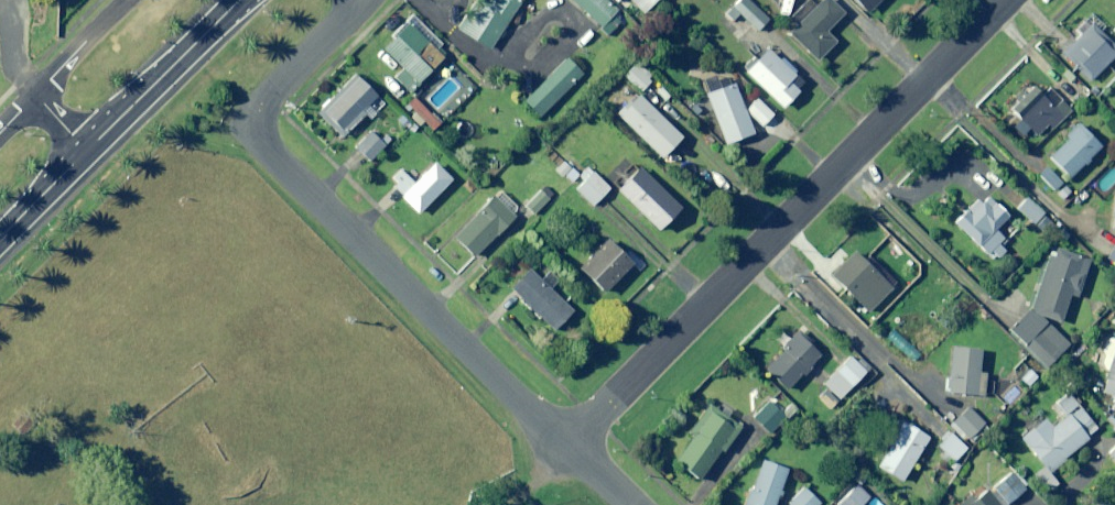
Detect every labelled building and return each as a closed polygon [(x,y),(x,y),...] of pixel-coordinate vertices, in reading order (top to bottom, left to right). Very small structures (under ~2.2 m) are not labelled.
[(443,28),(474,48),(505,0),(460,0),(443,28)] [(596,0),(560,0),(589,26),(605,8),(596,0)] [(641,14),(655,0),(626,0),(641,14)] [(745,0),(738,0),(723,15),(730,22),(737,15),(754,32),(766,21),(745,0)] [(825,0),(823,0),(788,36),(813,61),(832,42),(822,33),(840,14),(825,0)] [(864,13),(877,0),(851,0),(864,13)] [(1114,54),(1082,23),(1075,30),(1080,35),(1059,56),(1087,82),(1114,54)] [(443,59),(407,24),(381,50),(401,71),(393,78),(409,94),(443,59)] [(778,62),(763,47),(740,70),(780,109),(796,93),(786,83),(794,74),(780,60),(778,62)] [(569,69),(555,55),(511,100),(525,113),(569,69)] [(632,66),(622,79),(639,93),(649,81),(632,66)] [(374,98),(353,77),(316,114),(340,138),(362,116),(359,112),(374,98)] [(750,135),(731,85),(704,95),(723,146),(750,135)] [(679,138),(627,87),(616,98),(622,104),(613,114),(659,159),(679,138)] [(1052,110),(1030,89),(1009,111),(1037,137),(1047,126),(1051,130),(1068,111),(1059,103),(1052,110)] [(436,123),(411,99),(405,105),(414,113),(409,118),(417,127),(422,122),(429,130),(436,123)] [(771,117),(756,99),(744,110),(758,127),(771,117)] [(1099,147),(1077,125),(1064,137),(1066,139),(1047,158),(1068,179),(1099,147)] [(382,147),(368,134),(353,149),(367,162),(382,147)] [(576,175),(560,163),(554,171),(570,183),(576,175)] [(450,181),(433,164),(412,184),(399,170),(390,179),(395,183),(390,188),(416,215),(450,181)] [(1061,183),(1045,167),(1036,175),(1052,191),(1061,183)] [(606,189),(585,168),(577,176),(582,182),(573,191),(589,206),(606,189)] [(632,174),(627,169),(622,174),(618,170),(606,182),(655,231),(677,209),(637,169),(632,174)] [(552,195),(545,187),(523,206),(530,215),(552,195)] [(1042,213),(1024,198),(1014,209),(1032,225),(1042,213)] [(511,218),(492,199),(453,239),(472,258),(511,218)] [(987,211),(975,200),(952,224),(985,255),(988,252),(995,258),(1008,246),(991,230),(1004,217),(992,206),(987,211)] [(630,264),(606,241),(577,270),(601,293),(630,264)] [(1104,259),(1114,266),(1114,241),(1104,259)] [(1042,318),(1059,323),(1068,295),(1075,297),(1088,261),(1050,248),(1029,308),(1007,330),(1044,368),(1067,345),(1042,318)] [(551,331),(570,312),(557,299),(566,291),(547,273),(539,281),(527,270),(508,290),(551,331)] [(927,308),(890,274),(868,298),(905,333),(927,308)] [(788,341),(780,333),(773,340),(783,350),(763,370),(783,390),(817,357),(794,334),(788,341)] [(1104,338),(1099,354),(1102,355),(1097,368),(1107,371),(1100,394),(1114,399),(1110,410),(1114,412),(1114,342),(1104,338)] [(920,355),(912,346),(902,356),(910,365),(920,355)] [(979,350),(949,348),(945,394),(975,396),(979,350)] [(863,373),(848,358),(839,367),(831,359),(818,372),(826,380),(821,385),(836,400),(863,373)] [(1035,378),(1027,371),(1019,380),(1027,387),(1035,378)] [(1096,431),(1066,395),(1049,408),(1059,421),(1049,429),(1042,420),(1019,439),(1045,472),(1096,431)] [(783,419),(766,402),(750,417),(767,435),(783,419)] [(739,427),(708,406),(689,433),(692,435),(673,464),(697,480),(719,448),(723,451),(739,427)] [(984,426),(965,408),(950,424),(968,442),(984,426)] [(927,438),(902,423),(875,467),(899,482),(927,438)] [(964,449),(948,434),(936,447),(952,462),(964,449)] [(742,504),(772,504),(785,470),(759,461),(747,492),(742,504)] [(1007,473),(973,500),(970,496),(958,504),(1004,504),(1022,491),(1007,473)] [(854,484),(833,504),(860,504),(867,498),(854,484)] [(802,489),(786,504),(818,504),(802,489)] [(1088,504),(1089,504),(1108,504),(1098,494),(1088,504)]
